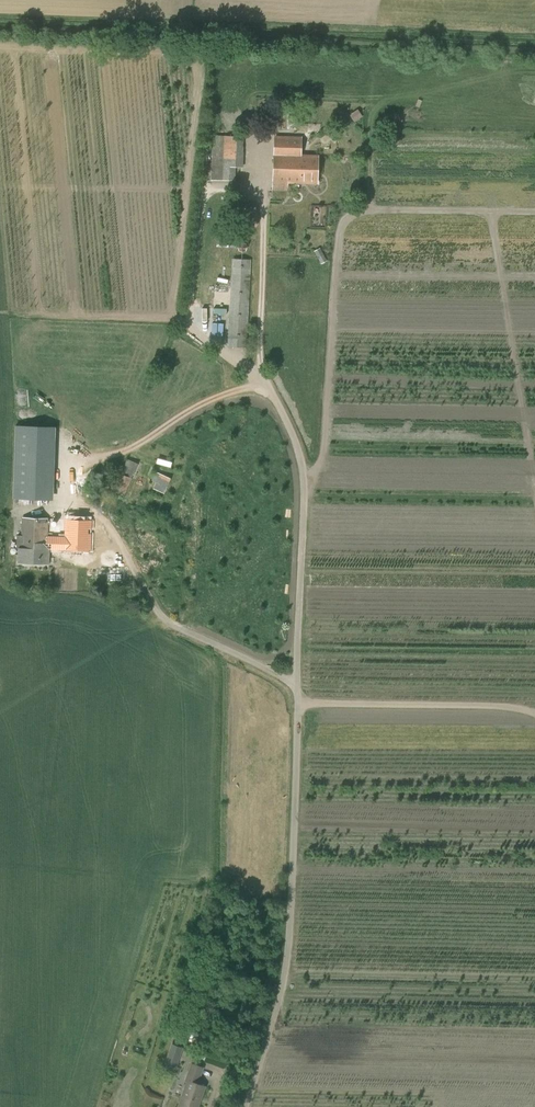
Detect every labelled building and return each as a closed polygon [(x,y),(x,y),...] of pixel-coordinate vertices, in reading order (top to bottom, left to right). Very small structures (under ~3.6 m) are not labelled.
[(355,121),(363,116),(359,108),(350,113),(355,121)] [(223,180),(235,181),(235,167),(243,167),(243,145),(244,137),(223,136),(212,136),(212,155),(211,155),(211,157),(212,157),(212,160),(211,160),(211,162),(211,165),(211,167),(211,174),(211,176),(211,180),(223,180)] [(316,183),(317,157),(300,157),(300,140),(275,139),(274,182),(316,183)] [(247,348),(251,260),(232,259),(228,347),(247,348)] [(224,339),(225,314),(213,313),(212,338),(224,339)] [(54,500),(56,427),(15,426),(13,499),(54,500)] [(122,474),(131,478),(137,464),(129,460),(122,474)] [(157,481),(154,488),(166,493),(172,477),(156,471),(152,480),(157,481)] [(122,475),(114,492),(123,496),(132,479),(122,475)] [(49,564),(49,550),(91,551),(92,521),(65,520),(65,537),(47,537),(48,519),(22,518),(21,536),(17,536),(17,549),(19,549),(18,563),(49,564)] [(169,1056),(178,1059),(182,1048),(173,1045),(169,1056)] [(187,1081),(178,1106),(181,1106),(198,1106),(205,1086),(197,1084),(202,1068),(191,1064),(186,1080),(187,1081)]
